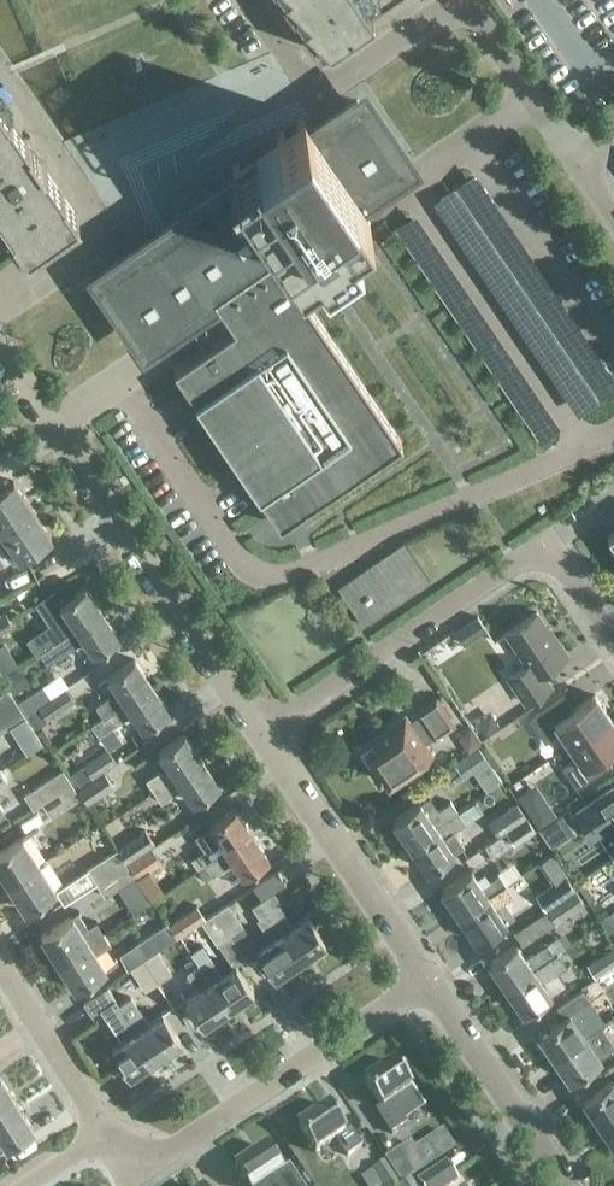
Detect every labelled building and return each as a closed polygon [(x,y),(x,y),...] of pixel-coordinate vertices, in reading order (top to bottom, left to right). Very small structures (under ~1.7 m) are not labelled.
[(316,48),(389,0),(283,0),(316,48)] [(355,200),(403,167),(357,100),(313,130),(306,120),(303,116),(231,164),(241,179),(136,249),(103,272),(149,340),(184,316),(204,346),(173,367),(279,524),(401,441),(275,254),(291,243),(301,258),(315,248),(322,257),(357,234),(350,224),(365,214),(355,200)] [(25,251),(77,215),(0,102),(0,214),(25,251)] [(32,508),(13,480),(0,489),(0,530),(32,508)] [(0,530),(0,557),(4,563),(10,559),(13,562),(51,536),(32,508),(0,530)] [(339,586),(365,625),(430,580),(404,542),(339,586)] [(84,586),(62,601),(54,590),(34,603),(48,624),(26,640),(36,655),(39,653),(101,611),(84,586)] [(0,614),(0,632),(12,625),(5,611),(0,614)] [(46,664),(83,638),(93,653),(118,636),(101,611),(39,653),(46,664)] [(567,653),(549,627),(547,628),(536,612),(505,632),(526,664),(508,676),(525,702),(551,685),(541,671),(567,653)] [(486,629),(476,615),(454,630),(463,644),(486,629)] [(103,716),(151,684),(134,658),(107,676),(120,695),(114,699),(110,695),(95,705),(103,716)] [(2,676),(12,693),(30,682),(19,666),(2,676)] [(103,716),(103,717),(91,725),(98,735),(125,717),(123,712),(128,708),(141,727),(168,709),(151,684),(103,716)] [(26,713),(37,706),(50,697),(42,685),(18,701),(26,713)] [(16,702),(7,688),(0,693),(0,712),(16,702)] [(46,718),(74,700),(66,688),(38,706),(46,718)] [(609,716),(594,694),(573,708),(564,695),(529,718),(545,742),(560,731),(569,744),(609,716)] [(434,737),(453,724),(435,698),(416,711),(419,715),(409,722),(404,715),(388,726),(391,731),(379,739),(378,737),(358,751),(375,777),(381,773),(388,783),(431,754),(423,743),(433,736),(434,737)] [(16,702),(0,712),(0,732),(25,716),(16,702)] [(37,706),(26,713),(35,727),(46,720),(37,706)] [(484,732),(497,724),(490,711),(477,720),(484,732)] [(569,744),(577,756),(562,767),(576,788),(611,764),(603,753),(613,745),(613,723),(609,716),(569,744)] [(153,790),(201,758),(184,733),(157,751),(170,769),(164,773),(160,769),(146,779),(153,790)] [(107,748),(83,765),(91,777),(115,760),(107,748)] [(463,776),(487,759),(479,748),(455,764),(463,776)] [(218,783),(201,758),(153,790),(160,801),(175,791),(173,786),(179,782),(192,801),(218,783)] [(83,766),(71,774),(79,786),(91,778),(83,766)] [(71,783),(62,770),(23,794),(32,808),(41,802),(71,783)] [(87,803),(113,785),(103,771),(77,789),(87,803)] [(80,797),(71,783),(41,802),(50,816),(80,797)] [(613,785),(575,811),(593,838),(613,823),(613,786),(613,785)] [(10,801),(0,787),(0,808),(10,801)] [(459,796),(451,802),(450,800),(435,811),(437,816),(432,820),(419,801),(393,819),(410,844),(457,811),(466,806),(459,796)] [(516,803),(489,822),(469,836),(477,848),(497,834),(497,835),(525,816),(516,803)] [(466,806),(457,811),(410,844),(427,869),(453,851),(444,837),(465,822),(473,816),(466,806)] [(197,853),(198,854),(190,860),(197,869),(204,864),(251,832),(234,807),(209,824),(218,839),(197,853)] [(551,807),(533,820),(538,827),(556,815),(551,807)] [(539,828),(547,838),(568,824),(560,813),(539,828)] [(526,817),(506,831),(514,843),(534,829),(526,817)] [(145,829),(117,848),(126,861),(153,842),(145,829)] [(251,832),(204,864),(197,869),(204,880),(233,860),(243,874),(268,857),(251,832)] [(38,863),(21,836),(0,850),(0,872),(7,883),(38,863)] [(137,877),(161,861),(151,847),(127,863),(137,877)] [(95,882),(125,863),(116,849),(86,868),(95,882)] [(498,867),(513,893),(528,885),(512,858),(498,867)] [(54,888),(38,863),(7,883),(24,909),(55,889),(54,888)] [(125,863),(95,882),(104,895),(134,877),(125,863)] [(95,882),(86,868),(54,888),(55,889),(63,902),(95,882)] [(458,915),(505,884),(498,873),(487,880),(490,884),(483,888),(470,869),(441,889),(458,915)] [(260,900),(299,959),(325,942),(307,915),(292,925),(271,893),(285,883),(276,870),(252,886),(261,899),(260,900)] [(574,889),(564,874),(535,894),(545,909),(574,889)] [(505,884),(458,915),(476,941),(506,921),(493,902),(499,898),(501,902),(512,895),(505,884)] [(555,921),(583,902),(575,890),(546,909),(555,921)] [(299,959),(260,900),(251,906),(258,917),(256,918),(271,940),(258,949),(256,949),(274,976),(299,959)] [(215,911),(230,934),(243,926),(227,903),(215,911)] [(197,905),(168,924),(176,936),(205,917),(197,905)] [(610,933),(613,930),(613,908),(599,918),(610,933)] [(230,934),(215,911),(202,920),(217,943),(230,934)] [(57,961),(102,932),(95,921),(81,930),(72,915),(40,935),(57,961)] [(582,954),(608,934),(595,918),(569,938),(582,954)] [(146,956),(176,936),(166,923),(137,942),(146,956)] [(245,957),(256,949),(258,949),(243,926),(230,934),(245,957)] [(102,932),(57,961),(74,988),(105,968),(95,953),(110,943),(102,932)] [(563,932),(525,957),(516,943),(489,961),(506,986),(554,954),(557,952),(556,952),(570,942),(563,932)] [(202,946),(191,953),(227,1008),(253,991),(235,964),(216,977),(213,973),(216,966),(202,946)] [(613,964),(613,946),(587,964),(595,976),(613,964)] [(144,960),(158,981),(170,973),(156,951),(147,957),(144,960)] [(557,952),(554,954),(506,986),(523,1012),(565,984),(557,972),(566,966),(557,952)] [(227,1008),(191,953),(189,954),(191,958),(183,963),(188,970),(186,971),(193,981),(200,982),(203,986),(184,998),(202,1025),(227,1008)] [(144,960),(135,965),(131,967),(146,990),(158,981),(144,960)] [(116,999),(115,999),(107,987),(83,1002),(91,1015),(100,1009),(120,1041),(111,1048),(129,1074),(154,1057),(122,1009),(116,999)] [(558,1018),(538,1032),(553,1055),(584,1035),(599,1024),(604,1021),(589,998),(582,988),(551,1008),(558,1018)] [(133,1002),(122,1009),(154,1057),(180,1040),(162,1014),(142,1027),(138,1022),(141,1014),(134,1004),(133,1002)] [(553,1055),(569,1078),(599,1057),(613,1047),(599,1024),(584,1035),(553,1055)] [(421,1106),(393,1064),(364,1083),(380,1108),(375,1112),(390,1134),(404,1124),(401,1119),(421,1106)] [(16,1102),(0,1076),(0,1112),(16,1102)] [(583,1099),(602,1128),(613,1120),(613,1078),(612,1080),(583,1099)] [(0,1112),(0,1136),(6,1145),(33,1128),(16,1102),(0,1112)] [(347,1157),(361,1147),(350,1130),(345,1133),(327,1107),(297,1127),(315,1154),(335,1140),(347,1157)] [(602,1128),(613,1145),(613,1120),(602,1128)] [(234,1169),(245,1185),(301,1185),(288,1167),(280,1172),(265,1149),(234,1169)] [(402,1185),(414,1178),(398,1154),(386,1162),(402,1185)] [(419,1185),(452,1185),(458,1182),(446,1162),(416,1181),(419,1185)] [(372,1171),(359,1179),(364,1185),(401,1185),(384,1163),(372,1171)]
